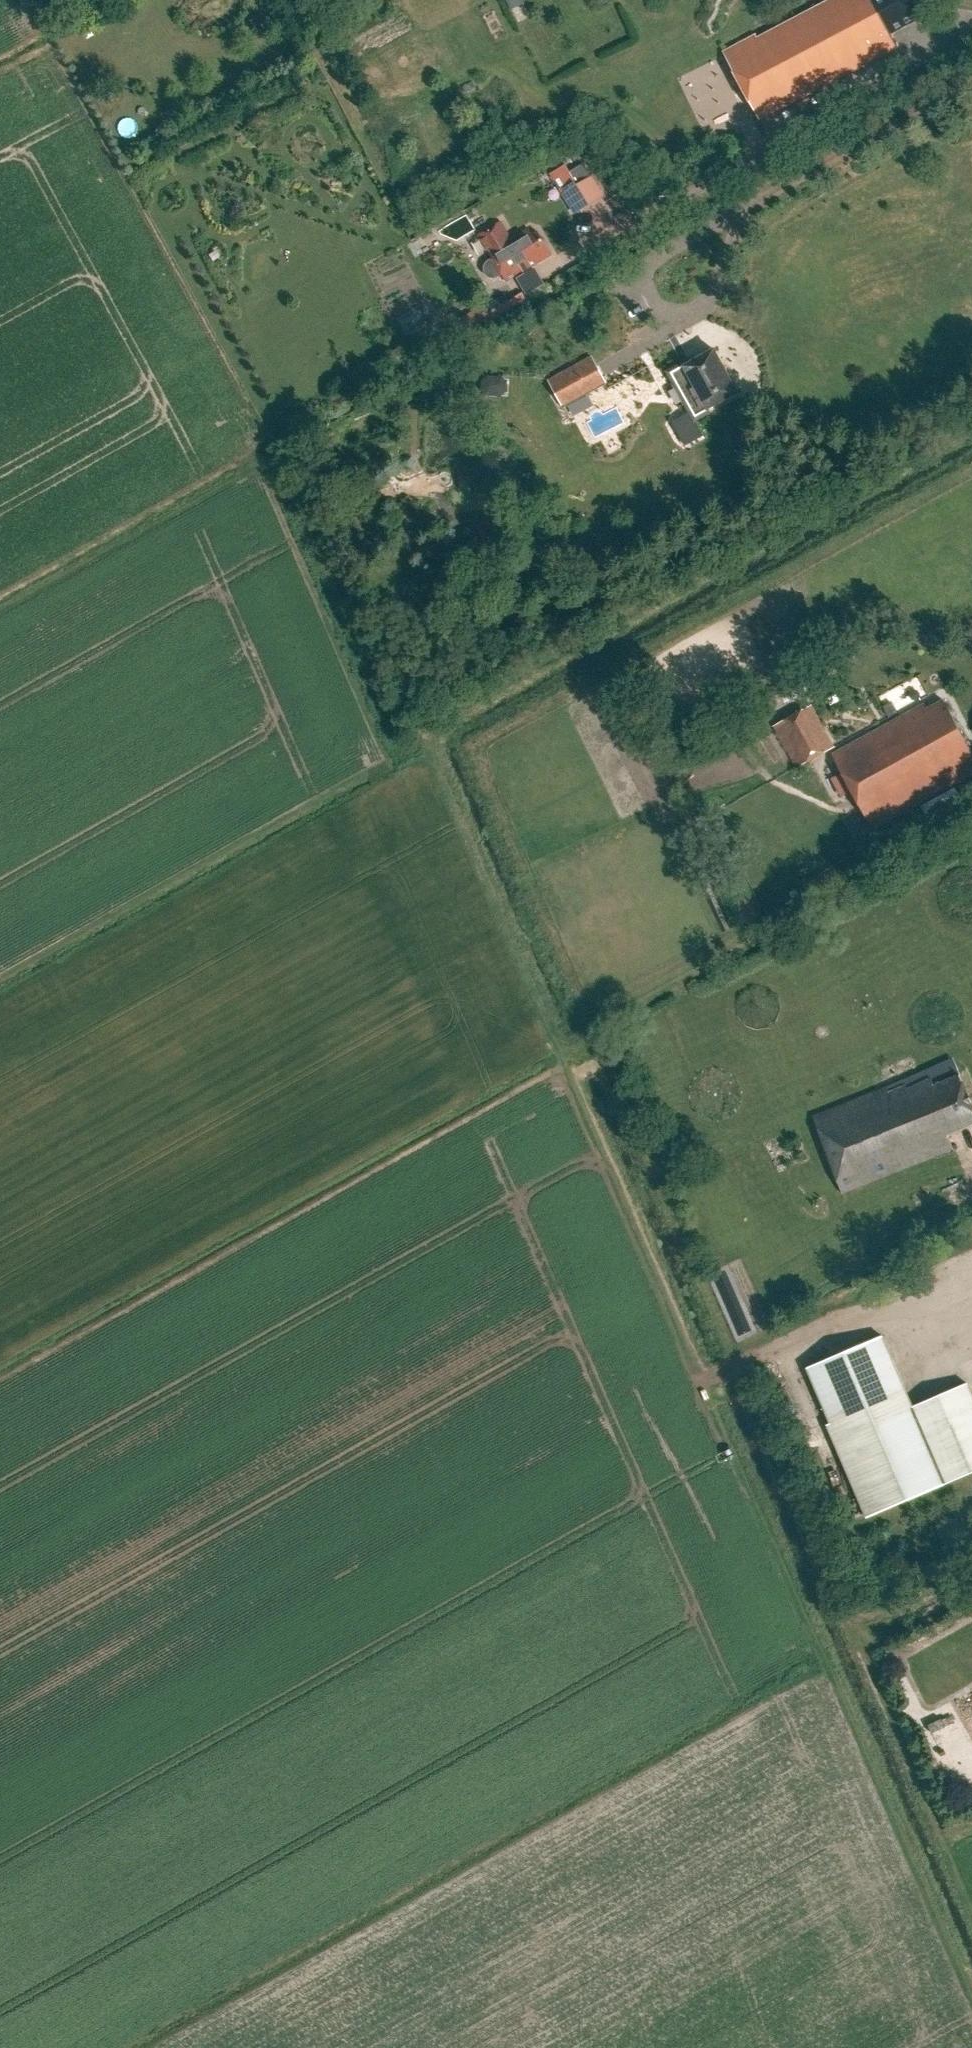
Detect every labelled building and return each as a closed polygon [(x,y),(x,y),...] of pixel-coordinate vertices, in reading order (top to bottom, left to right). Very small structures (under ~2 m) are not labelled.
[(722,53),(758,119),(890,50),(890,39),(925,18),(914,0),(832,0),(757,39),(755,36),(722,53)] [(255,33),(266,27),(260,16),(249,22),(255,33)] [(714,145),(720,154),(728,150),(723,140),(714,145)] [(576,214),(604,198),(584,164),(570,172),(578,186),(564,194),(576,214)] [(501,222),(478,236),(492,259),(489,261),(487,263),(486,265),(485,268),(484,270),(485,272),(486,274),(488,277),(491,278),(493,279),(497,279),(500,278),(502,277),(505,282),(551,255),(537,232),(532,235),(528,229),(511,240),(501,222)] [(707,409),(737,393),(713,350),(685,365),(681,361),(667,369),(695,422),(710,414),(707,409)] [(564,408),(608,385),(594,357),(549,380),(564,408)] [(508,373),(491,377),(494,393),(512,389),(508,373)] [(971,772),(971,756),(941,700),(926,708),(923,703),(831,754),(872,828),(971,772)] [(889,718),(897,713),(891,703),(883,707),(889,718)] [(773,728),(796,771),(834,752),(812,709),(773,728)] [(971,1124),(971,1106),(960,1076),(934,1086),(932,1078),(910,1087),(905,1085),(890,1091),(886,1086),(813,1115),(842,1190),(953,1147),(948,1133),(971,1124)] [(943,1485),(910,1407),(879,1336),(804,1369),(868,1517),(943,1485)] [(910,1407),(943,1485),(971,1473),(971,1402),(964,1384),(910,1407)]
